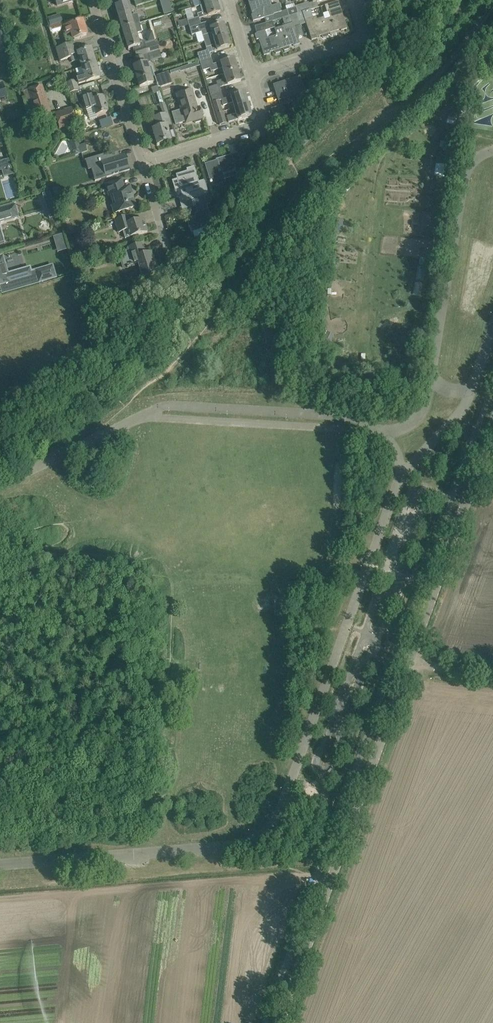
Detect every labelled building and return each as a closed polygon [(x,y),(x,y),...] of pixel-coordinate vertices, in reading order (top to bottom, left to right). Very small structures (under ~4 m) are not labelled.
[(115,5),(122,29),(139,24),(136,15),(131,17),(126,0),(118,0),(119,4),(115,5)] [(282,19),(297,14),(295,8),(281,12),(279,5),(271,7),(269,0),(260,0),(249,3),(252,15),(251,15),(253,21),(273,15),(275,21),(282,19)] [(395,0),(380,0),(384,12),(395,8),(392,1),(395,0)] [(220,12),(216,1),(200,6),(202,13),(197,15),(198,18),(187,21),(189,25),(190,28),(201,25),(199,19),(220,12)] [(324,20),(329,33),(331,36),(336,34),(336,31),(340,30),(341,31),(347,29),(338,1),(324,6),(327,12),(328,12),(330,18),(324,20)] [(308,3),(295,7),(295,8),(297,14),(310,10),(308,4),(308,3)] [(312,19),(310,10),(297,14),(300,25),(306,23),(311,40),(317,38),(317,37),(321,36),(323,38),(328,37),(328,34),(329,33),(324,20),(323,18),(317,20),(316,18),(312,19)] [(60,14),(47,18),(50,26),(62,22),(60,14)] [(283,33),(277,35),(281,49),(282,49),(284,51),(289,50),(289,46),(293,45),(293,46),(299,44),(294,27),(300,25),(297,14),(282,19),(284,26),(281,27),(283,33)] [(74,40),(73,39),(86,35),(82,21),(75,23),(74,19),(49,27),(50,32),(52,34),(60,31),(61,29),(64,28),(66,34),(64,35),(66,42),(74,40)] [(281,49),(277,35),(266,39),(264,31),(274,28),(272,22),(254,27),(258,38),(264,56),(270,54),(269,53),(273,51),(276,54),(280,52),(281,49)] [(141,32),(139,24),(122,29),(128,49),(139,46),(136,34),(141,32)] [(201,25),(190,28),(192,35),(201,32),(204,42),(227,35),(223,24),(202,30),(201,25)] [(230,47),(227,35),(204,42),(207,51),(197,54),(200,63),(211,59),(209,53),(230,47)] [(145,46),(147,54),(148,55),(159,51),(157,43),(155,43),(154,40),(144,43),(145,46)] [(82,67),(95,63),(91,49),(77,53),(74,43),(56,49),(59,61),(70,58),(72,62),(80,60),(82,67)] [(134,50),(136,57),(147,54),(145,46),(134,50)] [(150,62),(148,55),(147,54),(136,57),(134,58),(136,66),(133,67),(139,87),(152,83),(146,63),(150,62)] [(213,64),(211,59),(200,63),(202,71),(210,69),(210,72),(222,68),(224,74),(237,70),(234,58),(213,64)] [(95,63),(82,67),(84,75),(76,77),(78,84),(86,81),(86,82),(99,78),(95,63)] [(208,88),(211,97),(221,93),(220,87),(241,81),(237,70),(224,74),(225,79),(216,82),(217,85),(208,88)] [(172,83),(171,81),(168,72),(154,77),(158,88),(172,83)] [(304,92),(299,77),(273,85),(278,101),(297,95),(299,101),(296,101),(299,110),(312,106),(308,91),(304,92)] [(69,93),(77,91),(78,90),(75,80),(66,83),(69,93)] [(33,120),(41,118),(51,115),(42,85),(27,90),(33,108),(31,108),(31,111),(30,111),(33,120)] [(203,118),(200,110),(197,111),(191,90),(176,94),(185,124),(203,118)] [(71,94),(70,94),(73,103),(80,101),(77,91),(71,93),(71,94)] [(221,93),(211,97),(214,108),(221,106),(219,100),(221,100),(223,105),(232,103),(234,108),(247,104),(244,93),(223,99),(221,93)] [(107,112),(102,96),(93,99),(92,99),(91,95),(82,97),(86,109),(94,107),(96,115),(97,114),(107,112)] [(454,101),(451,119),(456,120),(460,102),(454,101)] [(166,126),(172,124),(165,103),(160,104),(163,114),(155,117),(158,128),(153,129),(157,145),(170,141),(166,126)] [(251,116),(247,104),(234,108),(236,113),(226,116),(228,122),(251,116)] [(270,108),(274,120),(284,117),(280,105),(270,108)] [(54,113),(59,128),(77,122),(72,107),(54,113)] [(226,123),(222,112),(216,114),(219,125),(226,123)] [(77,139),(70,141),(74,154),(83,152),(81,144),(79,145),(77,139)] [(117,151),(87,160),(89,170),(99,167),(103,178),(112,175),(112,174),(129,169),(125,155),(118,157),(117,151)] [(223,174),(235,169),(231,155),(219,158),(220,160),(205,165),(212,187),(225,183),(223,174)] [(8,159),(1,161),(4,170),(11,168),(8,159)] [(191,199),(207,194),(203,181),(198,182),(194,167),(186,169),(187,171),(176,175),(177,179),(172,181),(175,190),(180,189),(182,197),(189,195),(191,199)] [(242,168),(235,169),(240,184),(246,182),(242,168)] [(106,185),(112,206),(114,213),(135,207),(129,186),(123,188),(121,180),(106,185)] [(207,194),(191,199),(193,206),(196,205),(200,217),(187,221),(189,226),(188,226),(188,228),(189,227),(191,232),(213,225),(210,214),(207,205),(210,204),(207,194)] [(18,217),(14,203),(0,207),(0,222),(18,217)] [(119,232),(123,231),(125,239),(130,237),(147,232),(143,218),(129,222),(127,216),(115,219),(119,232)] [(142,243),(132,246),(128,247),(128,248),(118,251),(119,257),(123,270),(138,265),(140,270),(142,276),(143,279),(160,273),(156,260),(154,260),(151,252),(145,254),(142,243)] [(85,248),(71,252),(73,259),(87,255),(85,248)] [(0,257),(0,286),(33,276),(31,272),(30,267),(8,274),(2,256),(0,257)] [(78,277),(90,274),(86,262),(75,265),(78,277)] [(52,266),(35,271),(39,282),(56,277),(52,266)] [(383,340),(397,341),(397,330),(384,329),(383,340)]
